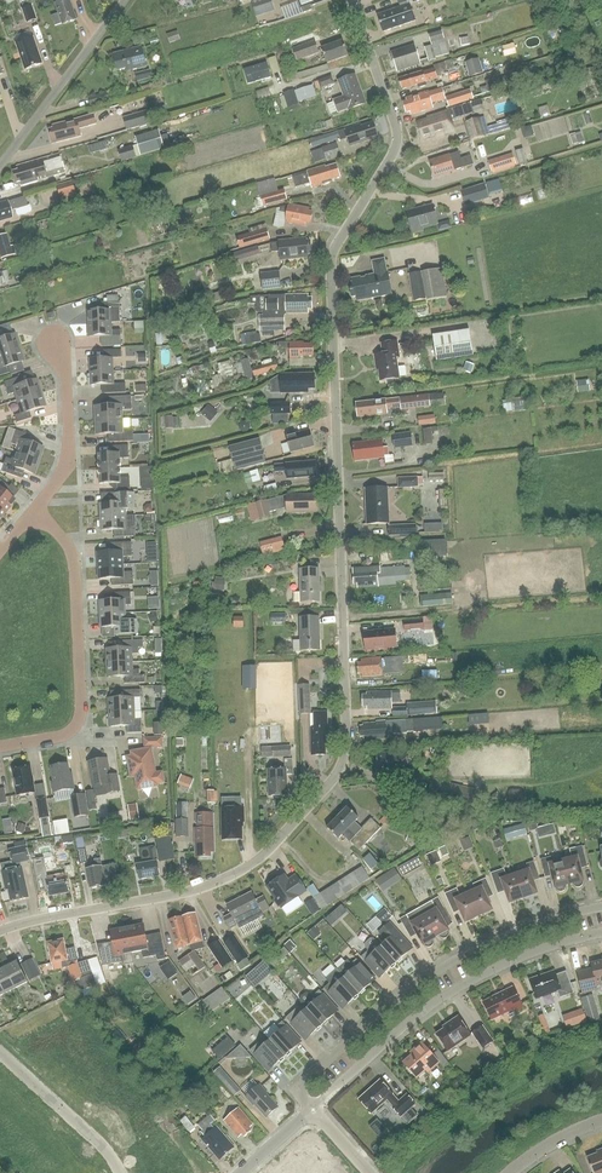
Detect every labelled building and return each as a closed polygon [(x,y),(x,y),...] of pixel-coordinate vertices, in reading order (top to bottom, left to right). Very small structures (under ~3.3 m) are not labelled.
[(38,19),(33,5),(31,0),(28,0),(23,2),(25,8),(23,8),(28,23),(38,19)] [(51,6),(49,0),(40,0),(43,9),(51,6)] [(52,19),(55,27),(63,24),(63,25),(77,20),(70,0),(68,0),(56,4),(59,14),(51,16),(52,19)] [(274,12),(275,11),(271,0),(260,0),(252,3),(256,17),(274,12)] [(325,0),(298,0),(302,10),(325,1),(325,0)] [(400,8),(378,16),(384,32),(415,21),(410,5),(424,0),(398,0),(400,8)] [(442,32),(429,35),(432,46),(425,48),(429,62),(436,60),(436,59),(448,55),(442,32)] [(174,33),(167,35),(170,43),(176,41),(174,33)] [(468,37),(460,38),(461,46),(470,45),(468,37)] [(26,70),(43,64),(34,38),(17,44),(26,70)] [(343,41),(322,49),(328,64),(349,56),(343,41)] [(316,42),(293,49),(297,61),(320,54),(316,42)] [(421,65),(415,46),(392,53),(398,72),(421,65)] [(128,72),(147,67),(142,48),(114,55),(118,71),(127,69),(128,72)] [(484,73),(479,59),(467,63),(472,77),(484,73)] [(248,84),(272,77),(267,63),(244,69),(248,84)] [(427,83),(438,80),(435,69),(424,73),(423,72),(400,79),(401,81),(400,83),(401,87),(403,87),(403,90),(418,85),(419,89),(428,86),(427,83)] [(150,70),(136,74),(138,82),(153,78),(150,70)] [(338,112),(339,113),(366,104),(356,75),(339,82),(344,97),(334,101),(335,103),(328,105),(331,114),(338,112)] [(321,88),(334,83),(332,76),(318,81),(321,88)] [(511,77),(500,81),(503,89),(514,85),(511,77)] [(483,95),(499,90),(496,81),(487,84),(488,87),(482,89),(483,95)] [(142,92),(161,87),(159,82),(141,87),(142,92)] [(443,89),(429,93),(429,92),(406,99),(407,102),(403,103),(407,113),(410,112),(411,115),(434,108),(433,104),(446,100),(443,89)] [(283,94),(288,108),(299,105),(294,90),(283,94)] [(471,90),(447,98),(450,107),(474,99),(471,90)] [(436,136),(455,131),(452,123),(473,117),(469,105),(448,111),(449,112),(428,118),(429,121),(418,124),(423,139),(435,135),(436,136)] [(582,111),(525,127),(529,141),(586,126),(582,111)] [(147,113),(124,120),(127,130),(127,131),(150,124),(147,113)] [(97,125),(94,115),(53,126),(54,129),(49,131),(53,144),(81,136),(80,130),(97,125)] [(466,123),(471,141),(488,137),(482,119),(466,123)] [(331,120),(325,122),(327,129),(333,127),(331,120)] [(513,120),(498,124),(498,126),(500,132),(500,133),(515,128),(513,120)] [(362,127),(361,125),(338,132),(338,133),(320,139),(322,144),(340,138),(341,142),(347,140),(349,147),(379,138),(374,123),(362,127)] [(497,125),(487,127),(489,135),(490,135),(499,133),(499,132),(497,125)] [(585,130),(572,133),(576,143),(588,139),(585,130)] [(159,131),(136,138),(141,156),(164,149),(159,131)] [(106,140),(96,143),(100,154),(109,151),(106,140)] [(311,153),(315,164),(326,160),(326,162),(341,157),(336,144),(322,148),(322,149),(311,153)] [(122,162),(137,158),(134,146),(119,151),(122,162)] [(524,150),(517,152),(521,166),(528,163),(524,150)] [(462,159),(459,153),(430,162),(435,177),(474,165),(471,156),(462,159)] [(18,171),(14,172),(17,183),(21,182),(22,185),(49,178),(65,173),(59,155),(44,160),(17,167),(18,171)] [(513,155),(489,162),(492,173),(517,166),(513,155)] [(69,178),(87,172),(82,157),(64,162),(69,178)] [(325,166),(292,175),(293,178),(296,188),(311,184),(313,189),(333,182),(333,180),(340,178),(337,166),(336,164),(325,168),(325,166)] [(73,181),(57,186),(60,198),(77,194),(73,181)] [(259,188),(264,206),(287,200),(284,190),(273,193),(271,185),(259,188)] [(485,185),(462,191),(466,206),(489,199),(485,185)] [(13,218),(12,211),(15,210),(28,206),(25,197),(9,202),(8,201),(0,204),(0,222),(13,218)] [(28,206),(15,210),(16,215),(18,216),(30,212),(32,210),(30,206),(28,206)] [(281,208),(280,212),(288,214),(286,222),(306,227),(307,223),(311,224),(313,213),(310,213),(310,210),(291,206),(281,208)] [(433,206),(408,213),(413,234),(424,231),(423,228),(438,224),(433,206)] [(190,207),(182,209),(184,216),(192,214),(190,207)] [(251,234),(237,238),(241,249),(272,240),(268,229),(251,234)] [(7,234),(0,236),(0,251),(2,258),(27,251),(24,243),(11,247),(7,234)] [(279,242),(279,244),(272,244),(273,252),(281,251),(282,261),(309,258),(309,255),(312,255),(311,242),(308,242),(307,239),(279,242)] [(232,255),(233,257),(234,261),(238,260),(244,258),(250,256),(260,253),(258,247),(248,250),(242,252),(238,253),(233,255),(232,255)] [(357,297),(358,301),(392,294),(388,272),(387,272),(385,259),(372,261),(375,274),(353,278),(353,283),(350,283),(352,298),(357,297)] [(428,300),(447,297),(442,268),(423,272),(428,300)] [(9,283),(5,271),(0,273),(0,285),(9,283)] [(422,272),(409,274),(410,283),(423,281),(422,272)] [(280,273),(261,275),(263,291),(281,289),(280,273)] [(222,292),(213,295),(215,303),(225,300),(222,292)] [(309,299),(308,295),(269,297),(269,301),(267,301),(268,316),(260,317),(260,333),(263,333),(274,332),(280,332),(280,316),(287,316),(287,315),(309,314),(309,310),(314,310),(313,299),(309,299)] [(383,300),(376,301),(378,309),(385,308),(383,300)] [(118,322),(117,309),(120,309),(120,301),(104,302),(105,309),(88,310),(89,324),(112,323),(118,322)] [(89,324),(89,337),(121,336),(121,330),(112,330),(112,323),(89,324)] [(472,330),(435,336),(439,362),(476,356),(472,330)] [(19,347),(15,334),(0,339),(0,353),(19,347)] [(260,334),(250,336),(252,344),(261,342),(260,334)] [(400,358),(398,342),(382,344),(383,354),(375,355),(377,366),(378,366),(381,382),(400,379),(397,358),(400,358)] [(279,343),(279,350),(290,349),(290,360),(300,360),(300,357),(314,357),(314,345),(305,345),(305,343),(290,343),(279,343)] [(10,373),(8,366),(24,361),(19,347),(0,353),(0,376),(10,373)] [(91,372),(114,371),(113,358),(122,357),(122,350),(106,350),(107,358),(90,359),(91,372)] [(184,357),(177,359),(179,365),(186,363),(184,357)] [(281,371),(278,362),(253,369),(251,359),(243,361),(248,379),(281,371)] [(467,362),(463,371),(471,374),(474,364),(467,362)] [(203,365),(192,368),(193,373),(205,370),(203,365)] [(91,372),(91,385),(108,385),(108,392),(123,391),(123,384),(114,384),(114,371),(91,372)] [(315,390),(315,374),(282,375),(282,394),(305,394),(305,390),(315,390)] [(222,375),(214,377),(216,389),(217,389),(218,392),(224,391),(223,387),(225,387),(222,375)] [(17,400),(41,393),(37,379),(21,384),(18,377),(4,382),(6,389),(13,387),(17,400)] [(589,381),(578,383),(579,393),(590,391),(589,381)] [(17,423),(31,418),(29,411),(45,406),(41,393),(17,400),(21,413),(15,415),(17,423)] [(436,395),(357,404),(358,418),(381,416),(381,419),(408,416),(407,410),(437,406),(436,395)] [(122,410),(132,410),(132,396),(113,397),(113,405),(96,406),(97,420),(122,419),(122,410)] [(529,398),(503,401),(505,411),(512,410),(512,412),(530,409),(529,398)] [(271,415),(291,414),(290,403),(271,404),(271,415)] [(217,414),(207,406),(202,413),(211,420),(217,414)] [(435,415),(418,418),(419,426),(433,424),(436,424),(435,415)] [(173,416),(164,416),(165,429),(174,428),(173,416)] [(97,420),(98,434),(114,434),(115,442),(134,441),(134,435),(133,427),(122,428),(122,419),(97,420)] [(242,422),(240,425),(240,429),(243,432),(248,432),(250,428),(250,424),(247,421),(242,422)] [(426,427),(427,443),(438,442),(437,426),(426,427)] [(15,453),(39,461),(43,447),(27,442),(30,435),(15,430),(13,437),(20,439),(15,453)] [(291,453),(314,447),(310,431),(287,437),(291,453)] [(411,432),(393,434),(395,448),(413,446),(411,432)] [(134,443),(150,443),(149,435),(134,435),(134,441),(134,443)] [(353,443),(355,463),(385,459),(383,440),(353,443)] [(230,448),(236,471),(266,463),(260,441),(230,448)] [(99,469),(121,468),(120,458),(129,458),(129,445),(114,446),(114,453),(99,454),(99,469)] [(34,474),(39,461),(15,453),(13,460),(6,458),(1,471),(17,477),(19,471),(21,470),(34,474)] [(223,461),(223,471),(232,471),(231,460),(223,461)] [(316,462),(275,466),(276,473),(288,472),(288,480),(317,477),(316,462)] [(131,490),(130,477),(121,478),(121,468),(99,469),(100,484),(115,483),(115,491),(131,490)] [(258,470),(250,472),(253,483),(261,480),(258,470)] [(153,477),(140,477),(141,491),(142,491),(153,490),(153,483),(153,477)] [(419,477),(399,478),(400,489),(419,488),(419,486),(424,486),(424,478),(419,478),(419,477)] [(5,512),(15,501),(2,490),(6,485),(0,479),(0,508),(5,512)] [(275,484),(263,487),(266,496),(278,493),(275,484)] [(366,489),(368,524),(389,524),(388,488),(366,489)] [(126,508),(135,508),(135,493),(113,494),(113,503),(101,503),(101,517),(126,516),(126,508)] [(287,496),(257,504),(261,519),(270,517),(269,513),(287,508),(288,513),(317,512),(316,494),(287,496)] [(147,509),(144,509),(144,514),(147,514),(147,516),(155,516),(155,513),(152,513),(152,505),(147,506),(147,509)] [(137,536),(136,528),(136,523),(126,523),(126,516),(101,517),(102,530),(115,530),(115,537),(137,536)] [(428,531),(446,531),(446,522),(428,522),(428,531)] [(418,536),(418,525),(390,526),(390,537),(418,536)] [(447,556),(446,541),(425,542),(425,557),(447,556)] [(123,557),(133,556),(132,542),(110,543),(111,551),(98,552),(99,565),(123,564),(123,557)] [(123,564),(99,565),(99,579),(112,578),(112,585),(134,584),(133,571),(124,572),(123,564)] [(380,567),(353,569),(354,584),(357,584),(358,588),(378,587),(378,586),(397,585),(396,582),(405,581),(404,568),(404,567),(380,569),(380,567)] [(316,570),(301,569),(302,602),(320,602),(319,577),(316,577),(316,570)] [(215,580),(215,590),(225,591),(225,581),(215,580)] [(113,600),(100,600),(101,614),(126,613),(125,605),(132,605),(131,592),(113,593),(113,600)] [(421,607),(453,604),(452,594),(420,596),(421,607)] [(126,613),(101,614),(102,627),(114,627),(115,634),(133,633),(133,620),(126,620),(126,613)] [(158,613),(149,616),(151,623),(160,621),(158,613)] [(286,613),(272,614),(272,624),(286,623),(286,613)] [(247,625),(246,615),(236,615),(237,626),(247,625)] [(301,651),(321,650),(320,616),(300,617),(301,651)] [(424,619),(405,621),(406,632),(414,631),(414,633),(423,632),(423,630),(425,630),(424,619)] [(366,649),(397,646),(395,630),(365,632),(366,649)] [(107,663),(132,662),(132,654),(139,654),(139,647),(144,647),(144,640),(123,641),(124,648),(107,649),(107,663)] [(361,663),(357,663),(358,673),(362,673),(362,674),(362,677),(383,675),(383,674),(403,673),(402,657),(382,658),(361,660),(361,663)] [(107,663),(108,677),(125,676),(125,683),(145,683),(145,675),(140,675),(140,669),(133,669),(132,662),(107,663)] [(310,685),(299,685),(300,715),(311,714),(310,685)] [(110,712),(134,711),(134,697),(141,697),(141,690),(126,690),(126,698),(109,698),(110,712)] [(395,691),(395,700),(403,699),(402,690),(395,691)] [(393,699),(392,692),(367,693),(367,695),(363,696),(364,707),(367,707),(367,710),(393,709),(393,699)] [(437,702),(407,704),(408,715),(438,713),(437,702)] [(110,712),(110,726),(127,726),(127,733),(143,732),(142,719),(135,720),(134,711),(110,712)] [(329,728),(328,712),(314,712),(314,728),(312,728),(312,755),(327,755),(326,728),(329,728)] [(223,714),(224,723),(241,722),(240,713),(223,714)] [(364,737),(365,740),(388,738),(388,735),(408,733),(408,732),(407,720),(377,722),(377,723),(363,724),(364,727),(360,727),(361,737),(364,737)] [(144,749),(163,748),(162,738),(144,739),(144,749)] [(273,758),(292,757),(291,746),(273,747),(273,758)] [(155,773),(151,750),(151,749),(133,752),(134,762),(130,763),(130,765),(129,767),(130,773),(132,774),(132,776),(137,775),(139,788),(157,785),(157,783),(164,782),(162,772),(155,773)] [(90,762),(94,787),(107,785),(108,793),(120,790),(117,775),(110,776),(107,759),(90,762)] [(268,770),(270,797),(287,796),(286,775),(294,775),(293,759),(285,760),(285,769),(268,770)] [(68,763),(52,766),(54,781),(52,782),(54,792),(75,788),(73,779),(71,779),(68,763)] [(17,795),(36,792),(31,766),(13,769),(17,795)] [(181,775),(178,784),(184,786),(188,777),(181,775)] [(94,790),(86,791),(89,811),(97,809),(94,790)] [(86,795),(71,797),(75,818),(89,816),(86,795)] [(242,797),(221,798),(222,808),(223,840),(242,839),(242,828),(242,822),(244,822),(244,807),(242,807),(242,797)] [(40,819),(50,817),(46,798),(37,799),(40,819)] [(177,838),(190,837),(189,819),(188,819),(188,803),(177,803),(177,838)] [(137,804),(128,806),(130,820),(139,819),(137,804)] [(338,818),(349,829),(366,845),(382,828),(371,818),(361,829),(355,823),(359,819),(348,808),(338,818)] [(385,827),(399,814),(393,808),(379,822),(385,827)] [(197,823),(197,828),(195,828),(196,858),(211,857),(211,853),(215,853),(214,813),(196,813),(196,824),(197,823)] [(366,845),(349,829),(338,818),(328,828),(339,839),(343,835),(360,851),(366,845)] [(524,824),(509,828),(512,838),(527,834),(524,824)] [(12,826),(3,827),(5,835),(13,834),(12,826)] [(408,834),(406,841),(417,844),(419,838),(408,834)] [(460,841),(464,851),(474,847),(469,837),(460,841)] [(13,864),(30,860),(27,846),(25,846),(24,842),(14,844),(15,849),(10,850),(13,864)] [(148,863),(137,865),(140,879),(161,876),(156,849),(156,846),(154,847),(141,849),(143,860),(148,860),(148,863)] [(445,846),(439,849),(443,857),(449,854),(445,846)] [(564,861),(570,884),(573,884),(574,885),(574,886),(575,886),(576,887),(577,888),(578,888),(579,888),(580,888),(581,887),(582,887),(582,886),(583,885),(584,884),(584,883),(584,882),(584,881),(581,869),(588,867),(583,846),(570,849),(573,858),(564,861)] [(88,862),(86,847),(77,849),(80,863),(88,862)] [(430,864),(440,860),(436,851),(427,855),(430,864)] [(570,884),(564,861),(556,863),(554,856),(541,859),(546,877),(553,876),(556,888),(557,889),(557,890),(558,891),(559,891),(560,892),(562,892),(563,892),(564,892),(565,891),(566,890),(566,889),(567,888),(567,887),(567,886),(567,885),(570,884)] [(45,858),(34,860),(39,892),(49,890),(47,877),(48,877),(47,873),(47,870),(45,858)] [(91,889),(106,886),(101,858),(95,860),(96,866),(87,868),(91,889)] [(515,875),(524,898),(538,893),(534,881),(541,879),(534,861),(528,864),(530,870),(515,875)] [(403,877),(410,873),(405,864),(398,868),(403,877)] [(29,898),(22,867),(2,871),(7,890),(9,890),(12,902),(29,898)] [(362,867),(355,871),(363,883),(370,879),(362,867)] [(383,892),(402,880),(395,869),(394,868),(375,880),(376,881),(383,892)] [(524,898),(515,875),(508,878),(505,869),(492,873),(499,893),(506,891),(510,903),(524,898)] [(355,871),(348,876),(356,888),(363,883),(355,871)] [(50,896),(70,892),(66,873),(48,877),(47,877),(49,890),(50,896)] [(281,908),(307,892),(296,874),(288,879),(285,875),(267,886),(274,898),(274,900),(278,907),(280,906),(281,908)] [(348,876),(341,880),(349,892),(356,888),(348,876)] [(469,894),(479,916),(493,910),(488,898),(494,895),(487,878),(474,884),(477,890),(469,894)] [(341,880),(334,885),(342,897),(349,892),(341,880)] [(329,907),(328,906),(320,894),(313,884),(307,888),(323,911),(329,907)] [(334,885),(327,889),(335,901),(342,897),(334,885)] [(479,916),(469,894),(462,897),(458,888),(446,894),(455,913),(461,910),(467,922),(479,916)] [(327,889),(320,894),(328,906),(335,901),(327,889)] [(232,914),(224,918),(230,929),(239,925),(240,928),(264,916),(262,912),(270,908),(264,897),(256,901),(252,893),(227,906),(232,914)] [(449,936),(450,936),(450,935),(450,934),(450,933),(450,932),(450,931),(449,931),(450,930),(443,919),(450,916),(439,897),(427,904),(420,908),(424,917),(437,938),(440,936),(441,937),(441,938),(442,938),(442,939),(443,939),(444,939),(445,939),(446,939),(447,939),(447,938),(448,938),(448,937),(449,937),(449,936)] [(311,915),(320,909),(318,906),(315,902),(307,908),(309,912),(311,915)] [(385,908),(376,916),(383,925),(392,916),(385,908)] [(437,938),(424,917),(420,908),(412,912),(401,919),(412,938),(418,934),(424,945),(425,945),(425,946),(426,946),(426,947),(427,947),(428,948),(429,948),(430,948),(431,948),(431,947),(432,947),(433,947),(433,946),(434,946),(434,945),(434,944),(435,944),(435,943),(435,942),(435,941),(435,940),(434,939),(437,938)] [(196,951),(205,948),(196,913),(183,916),(190,945),(191,944),(193,952),(196,951)] [(331,926),(337,921),(331,914),(325,919),(331,926)] [(177,948),(190,945),(183,916),(170,920),(177,948)] [(396,963),(413,948),(390,923),(380,932),(388,941),(382,946),(396,963)] [(144,958),(154,956),(157,955),(154,937),(147,939),(144,925),(128,928),(132,952),(142,951),(144,958)] [(312,939),(320,932),(315,926),(307,933),(312,939)] [(134,963),(132,952),(128,928),(112,931),(114,945),(107,946),(110,964),(123,962),(124,965),(134,963)] [(235,935),(224,943),(238,964),(247,958),(249,957),(235,935)] [(396,963),(382,946),(374,938),(373,938),(371,938),(366,942),(365,945),(366,947),(368,950),(361,956),(380,977),(396,963)] [(95,986),(96,985),(88,961),(78,964),(77,961),(78,961),(75,948),(66,950),(64,939),(48,942),(52,963),(68,960),(68,963),(70,963),(71,967),(70,968),(78,992),(95,986)] [(208,947),(219,964),(222,969),(233,961),(219,940),(208,947)] [(289,951),(295,945),(290,940),(284,945),(289,951)] [(195,951),(196,951),(193,952),(179,961),(187,971),(189,970),(193,975),(206,967),(195,951)] [(0,955),(3,962),(9,960),(5,952),(0,955)] [(274,968),(279,963),(274,957),(268,962),(274,968)] [(238,964),(237,965),(241,971),(251,964),(247,958),(238,964)] [(27,967),(23,969),(30,981),(42,975),(34,959),(25,963),(27,967)] [(171,977),(180,972),(172,959),(163,964),(171,977)] [(375,979),(357,959),(351,964),(348,960),(337,970),(359,994),(375,979)] [(6,967),(16,988),(28,982),(18,961),(6,967)] [(601,984),(601,961),(592,964),(593,969),(578,972),(583,993),(598,989),(597,985),(601,984)] [(219,964),(214,967),(217,972),(222,969),(219,964)] [(16,988),(6,967),(0,970),(0,983),(5,994),(16,988)] [(359,994),(337,970),(337,969),(326,979),(330,983),(324,988),(343,1009),(359,994)] [(256,987),(262,982),(252,971),(246,976),(256,987)] [(571,982),(560,986),(555,971),(530,980),(536,998),(558,991),(560,998),(574,993),(571,982)] [(224,975),(219,979),(222,983),(227,980),(224,975)] [(213,1010),(234,998),(227,986),(206,997),(213,1010)] [(484,1002),(483,1002),(492,1020),(502,1015),(503,1012),(514,1007),(516,1010),(523,1007),(513,987),(495,995),(495,996),(493,997),(493,998),(484,1003),(484,1002)] [(308,1009),(322,1025),(338,1011),(320,990),(313,996),(310,993),(308,993),(305,994),(301,997),(300,999),(301,1001),(308,1009)] [(191,992),(183,997),(188,1005),(196,999),(191,992)] [(601,1019),(601,1014),(596,993),(584,996),(592,1022),(601,1019)] [(121,1003),(115,994),(108,999),(114,1007),(121,1003)] [(569,1027),(590,1020),(586,1007),(565,1014),(569,1027)] [(322,1025),(308,1009),(302,1014),(296,1009),(286,1018),(306,1040),(322,1025)] [(544,1014),(538,1016),(545,1035),(551,1033),(544,1014)] [(448,1051),(471,1035),(459,1017),(444,1027),(445,1029),(437,1034),(448,1051)] [(301,1042),(283,1021),(277,1026),(275,1023),(264,1033),(271,1040),(285,1056),(301,1042)] [(494,1042),(484,1026),(473,1033),(484,1049),(494,1042)] [(120,1029),(114,1034),(122,1043),(127,1038),(120,1029)] [(215,1050),(225,1058),(239,1042),(230,1034),(215,1050)] [(285,1056),(271,1040),(264,1046),(260,1041),(250,1050),(269,1071),(285,1056)] [(432,1055),(422,1043),(415,1049),(417,1051),(404,1063),(417,1077),(430,1066),(432,1068),(439,1062),(443,1067),(449,1062),(439,1049),(432,1055)] [(242,1090),(221,1066),(215,1072),(236,1096),(242,1090)] [(381,1080),(359,1099),(372,1114),(387,1100),(393,1107),(393,1108),(401,1117),(402,1116),(411,1108),(416,1104),(407,1094),(400,1102),(393,1094),(381,1080)] [(255,1104),(267,1118),(279,1107),(267,1093),(268,1092),(260,1084),(246,1097),(253,1105),(255,1104)] [(184,1105),(195,1096),(189,1088),(178,1098),(184,1105)] [(181,1104),(176,1099),(170,1104),(175,1109),(181,1104)] [(428,1102),(424,1106),(429,1112),(435,1107),(431,1102),(429,1104),(428,1102)] [(228,1116),(224,1120),(239,1137),(242,1134),(245,1137),(253,1130),(250,1127),(254,1124),(239,1107),(228,1116)] [(411,1108),(402,1116),(408,1123),(418,1115),(411,1108)] [(211,1114),(198,1125),(203,1131),(201,1132),(205,1137),(202,1139),(217,1157),(221,1154),(223,1157),(231,1150),(229,1147),(232,1144),(216,1126),(214,1128),(211,1124),(216,1120),(211,1114)] [(197,1128),(188,1117),(182,1121),(191,1133),(197,1128)] [(383,1134),(390,1127),(379,1117),(373,1125),(383,1134)] [(587,1158),(593,1172),(601,1172),(601,1152),(587,1158)]
